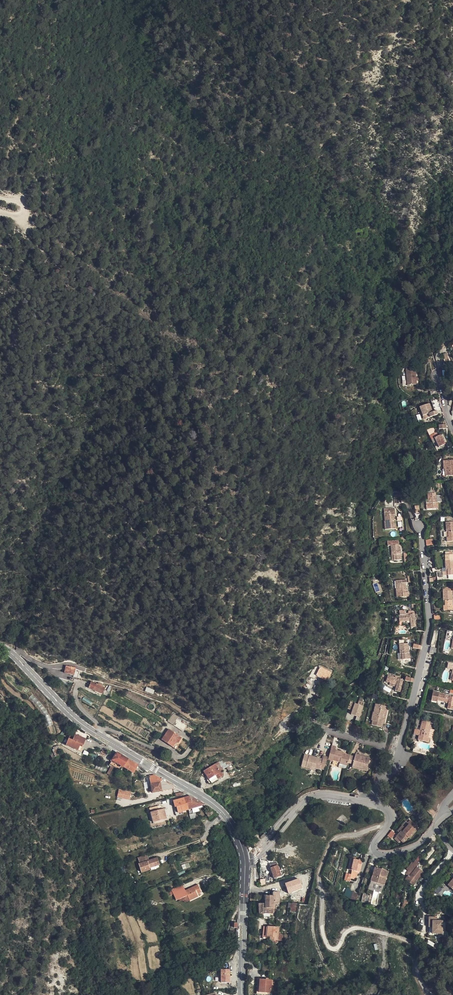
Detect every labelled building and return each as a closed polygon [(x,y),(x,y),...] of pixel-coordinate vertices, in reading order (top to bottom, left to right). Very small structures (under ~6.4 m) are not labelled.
[(414,374),(405,374),(405,389),(415,388),(414,374)] [(422,419),(422,422),(435,421),(435,416),(430,417),(429,408),(418,409),(419,418),(422,419)] [(437,437),(429,440),(430,444),(433,443),(437,452),(443,450),(440,440),(439,441),(437,437)] [(442,465),(442,472),(444,471),(444,480),(452,480),(452,464),(442,465)] [(434,505),(433,499),(431,499),(431,497),(424,497),(425,504),(426,508),(424,508),(425,513),(435,512),(434,505)] [(395,520),(395,516),(389,516),(383,516),(384,525),(382,525),(383,533),(396,532),(396,529),(394,528),(394,520),(395,520)] [(441,541),(442,546),(452,544),(452,539),(452,538),(450,539),(447,525),(438,527),(440,535),(441,541)] [(393,558),(393,564),(400,563),(399,550),(397,550),(397,543),(386,543),(386,548),(389,548),(390,558),(393,558)] [(443,580),(452,578),(452,576),(452,571),(452,566),(452,564),(451,564),(451,562),(448,563),(447,557),(440,558),(442,575),(443,580)] [(404,583),(393,583),(393,591),(393,600),(406,600),(406,596),(404,596),(403,587),(404,583)] [(441,594),(443,614),(452,613),(452,609),(451,596),(449,596),(449,594),(441,594)] [(414,630),(413,617),(403,617),(403,615),(403,613),(395,613),(395,624),(407,624),(408,631),(414,630)] [(405,647),(396,647),(396,657),(394,657),(394,662),(407,662),(406,649),(405,649),(405,647)] [(445,666),(444,671),(451,673),(449,682),(452,683),(452,667),(445,666)] [(331,678),(320,672),(318,676),(314,674),(309,681),(314,684),(317,681),(326,687),(331,678)] [(394,685),(394,688),(393,694),(398,695),(401,681),(385,677),(384,683),(388,684),(394,685)] [(103,689),(94,684),(91,691),(100,696),(103,689)] [(448,716),(451,703),(434,698),(435,697),(428,696),(426,705),(433,706),(433,705),(444,707),(443,715),(448,716)] [(374,724),(377,725),(381,725),(382,721),(378,720),(381,711),(383,712),(384,708),(373,706),(374,704),(368,703),(368,705),(369,706),(367,713),(369,713),(366,722),(369,723),(368,727),(373,728),(374,724)] [(357,716),(359,709),(351,706),(347,716),(353,718),(354,715),(357,716)] [(173,714),(167,710),(162,718),(168,722),(173,714)] [(183,722),(174,717),(170,723),(179,729),(183,722)] [(427,727),(418,724),(414,746),(426,748),(427,744),(429,745),(430,736),(427,735),(428,729),(427,728),(427,727)] [(177,743),(181,737),(164,727),(158,738),(172,747),(175,742),(177,743)] [(88,740),(77,733),(76,737),(82,741),(80,745),(74,741),(72,748),(67,747),(66,754),(79,757),(80,753),(83,754),(88,740)] [(331,753),(327,752),(325,759),(324,763),(328,764),(329,762),(335,764),(335,766),(342,768),(343,766),(345,757),(338,755),(339,754),(331,752),(331,753)] [(315,770),(318,761),(303,756),(300,768),(304,769),(305,767),(315,770)] [(350,759),(345,757),(343,766),(348,767),(347,768),(357,771),(357,772),(362,773),(365,761),(350,757),(350,759)] [(120,775),(123,772),(127,765),(116,758),(112,765),(114,766),(111,770),(114,772),(120,775)] [(315,770),(322,772),(324,763),(325,759),(319,758),(318,761),(315,770)] [(133,778),(137,771),(127,765),(123,772),(133,778)] [(214,766),(202,774),(207,782),(205,784),(207,787),(221,778),(214,766)] [(172,794),(173,792),(154,781),(148,782),(148,788),(147,789),(148,793),(150,793),(151,796),(172,794)] [(130,796),(123,795),(121,802),(129,803),(130,796)] [(202,810),(202,808),(190,802),(184,803),(187,815),(202,810)] [(176,818),(187,815),(184,803),(172,806),(176,818)] [(424,822),(429,818),(423,813),(419,816),(424,822)] [(164,814),(150,818),(152,827),(167,824),(164,814)] [(213,818),(208,814),(204,818),(208,823),(213,818)] [(400,837),(405,840),(408,842),(416,829),(415,828),(416,824),(409,819),(406,823),(408,824),(405,830),(403,829),(402,833),(400,837)] [(408,824),(406,823),(405,822),(400,832),(402,833),(403,829),(405,830),(408,824)] [(391,830),(387,836),(392,839),(395,833),(391,830)] [(152,874),(163,870),(161,863),(141,870),(144,878),(152,876),(152,874)] [(348,881),(350,882),(354,883),(356,876),(358,876),(360,868),(358,867),(359,865),(352,863),(350,873),(352,874),(351,878),(349,878),(348,881)] [(412,868),(410,867),(405,874),(407,875),(404,878),(407,880),(404,884),(411,890),(422,876),(416,871),(419,868),(415,865),(412,868)] [(375,870),(371,884),(384,888),(388,874),(375,870)] [(269,873),(270,877),(272,883),(279,880),(275,871),(269,873)] [(290,883),(278,887),(279,891),(290,888),(290,883)] [(188,902),(190,907),(199,902),(198,900),(202,898),(198,891),(192,893),(190,888),(179,893),(184,903),(188,902)] [(258,920),(269,919),(273,919),(273,909),(275,909),(276,907),(273,907),(266,907),(266,904),(264,904),(262,904),(262,908),(258,908),(258,920)] [(432,921),(436,921),(437,918),(428,917),(427,927),(431,927),(432,921)] [(431,927),(431,933),(441,934),(442,922),(439,922),(439,923),(436,923),(436,921),(432,921),(431,927)] [(278,931),(267,931),(266,940),(268,940),(272,941),(272,944),(277,944),(278,931)] [(220,969),(221,982),(230,982),(230,969),(220,969)] [(259,994),(271,994),(270,981),(258,981),(258,986),(259,994)]
